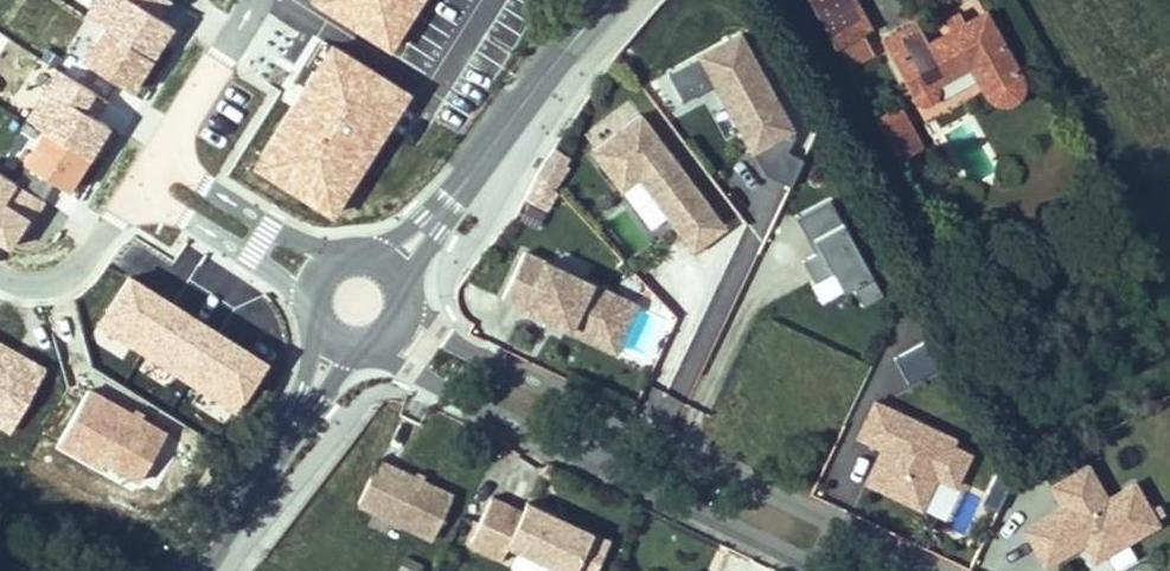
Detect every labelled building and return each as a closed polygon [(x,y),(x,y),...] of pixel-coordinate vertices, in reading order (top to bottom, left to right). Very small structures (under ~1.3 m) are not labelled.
[(86,18),(149,58),(170,26),(157,18),(168,0),(97,0),(86,18)] [(862,33),(870,28),(854,0),(809,0),(835,48),(862,33)] [(985,12),(965,22),(949,31),(928,43),(917,23),(882,43),(913,98),(916,101),(921,103),(925,103),(930,101),(934,98),(936,94),(937,89),(935,84),(970,66),(984,91),(985,92),(987,97),(991,102),(997,105),(1003,106),(1009,106),(1015,103),(1019,99),(1022,93),(1023,87),(1022,80),(985,12)] [(944,22),(949,31),(965,22),(960,13),(944,22)] [(129,91),(149,58),(86,18),(66,51),(129,91)] [(873,51),(862,33),(835,48),(845,65),(873,51)] [(715,89),(749,157),(794,135),(745,34),(666,73),(682,105),(715,89)] [(907,178),(916,174),(922,170),(913,154),(922,149),(898,106),(875,118),(907,178)] [(642,114),(586,154),(623,205),(605,217),(632,253),(670,226),(692,256),(727,230),(642,114)] [(65,191),(86,159),(43,131),(22,164),(25,166),(53,183),(65,191)] [(42,201),(53,183),(25,166),(14,183),(42,201)] [(928,196),(916,174),(907,178),(920,201),(928,196)] [(851,289),(861,308),(882,297),(831,200),(796,218),(813,252),(799,259),(822,304),(851,289)] [(616,356),(640,303),(521,252),(498,306),(616,356)] [(618,355),(649,368),(676,309),(645,295),(618,355)] [(930,340),(892,356),(905,385),(943,368),(930,340)] [(879,452),(863,487),(945,523),(977,448),(872,402),(855,441),(879,452)] [(1059,509),(1020,528),(1041,570),(1046,570),(1086,552),(1092,564),(1162,530),(1138,481),(1107,497),(1090,463),(1047,484),(1059,509)] [(360,510),(438,546),(460,502),(382,466),(360,510)] [(555,570),(584,570),(599,540),(536,510),(531,519),(499,505),(476,552),(508,566),(515,552),(555,570)] [(599,540),(584,570),(605,570),(615,548),(599,540)] [(423,563),(404,557),(399,570),(420,570),(423,563)]
